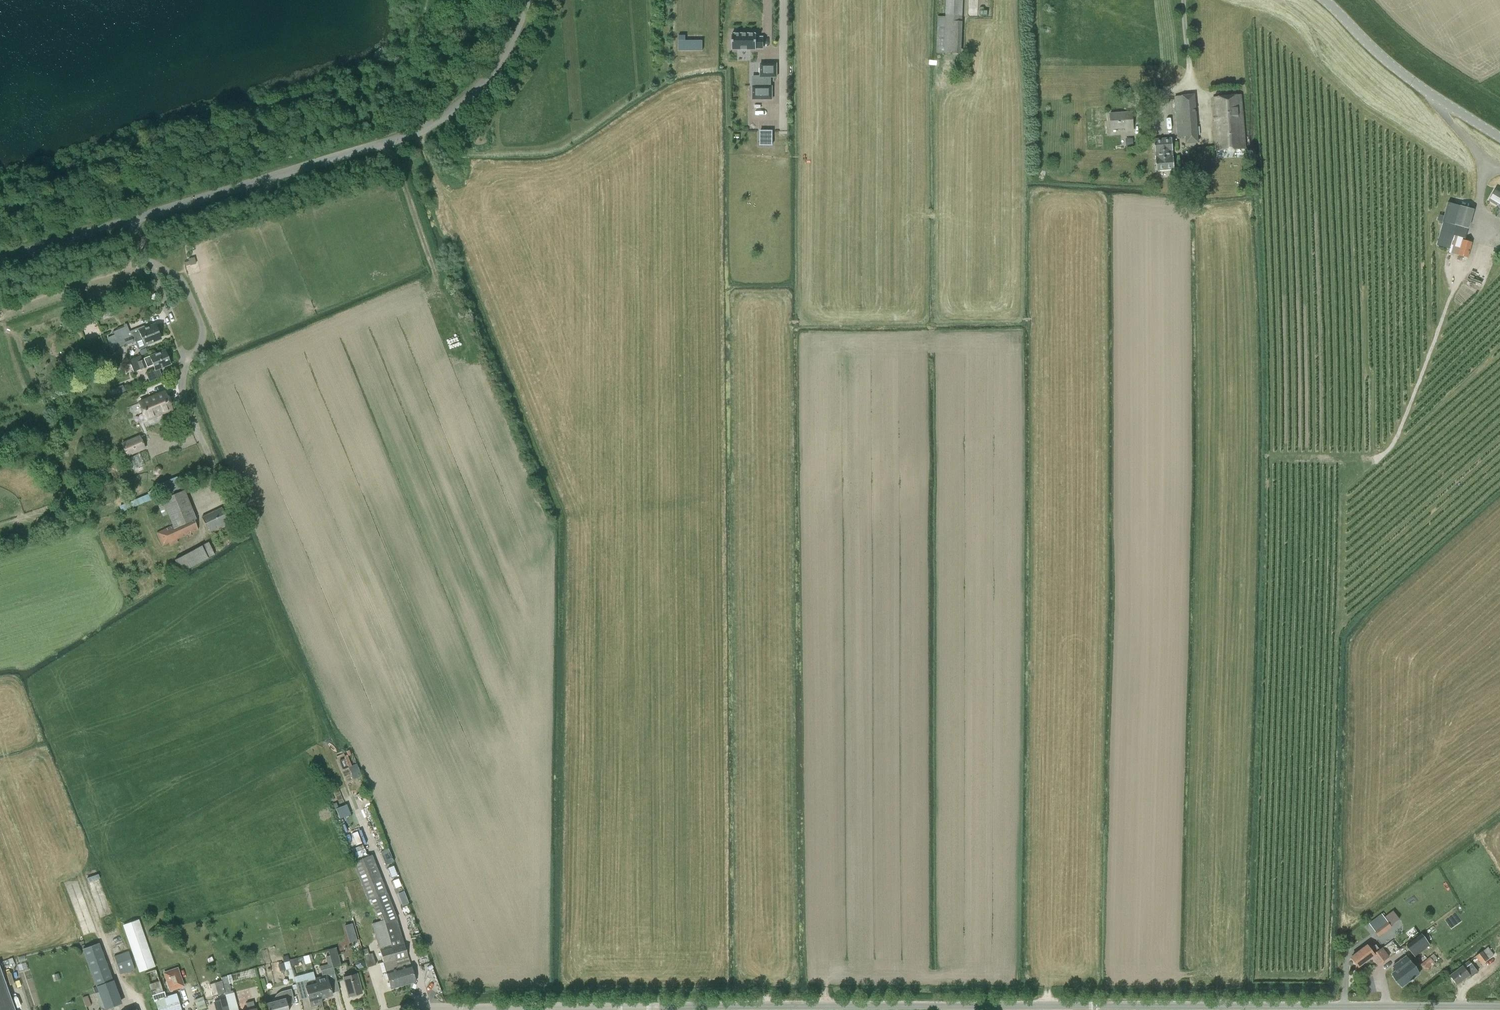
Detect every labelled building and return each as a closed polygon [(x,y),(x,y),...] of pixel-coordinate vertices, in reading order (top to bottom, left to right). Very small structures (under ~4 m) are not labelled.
[(962,0),(946,0),(946,15),(962,16),(962,0)] [(679,50),(703,51),(703,39),(686,39),(686,34),(679,34),(679,50)] [(732,34),(731,50),(756,50),(756,48),(763,48),(763,37),(756,37),(756,34),(732,34)] [(763,86),(752,86),(752,100),(772,100),(772,87),(769,87),(769,77),(777,77),(777,64),(760,64),(760,77),(763,77),(763,86)] [(1178,138),(1197,137),(1194,95),(1175,97),(1178,138)] [(1216,151),(1245,149),(1242,111),(1241,95),(1213,98),(1216,151)] [(1110,114),(1111,130),(1125,129),(1125,132),(1133,131),(1132,112),(1110,114)] [(772,146),(772,131),(759,131),(759,146),(772,146)] [(1154,140),(1155,152),(1157,152),(1158,158),(1155,158),(1156,171),(1174,169),(1173,157),(1170,157),(1170,151),(1173,151),(1172,138),(1154,140)] [(1496,189),(1489,201),(1499,208),(1499,192),(1496,189)] [(1449,253),(1458,255),(1462,240),(1465,241),(1473,209),(1460,206),(1448,202),(1444,216),(1439,215),(1438,220),(1443,222),(1436,245),(1450,249),(1449,253)] [(1472,243),(1465,241),(1462,240),(1458,255),(1467,258),(1472,243)] [(87,301),(79,304),(81,310),(89,306),(87,301)] [(106,309),(103,301),(95,304),(98,312),(106,309)] [(144,329),(143,326),(134,330),(133,332),(134,333),(132,334),(132,336),(129,337),(125,327),(113,332),(114,335),(107,338),(109,344),(114,342),(117,348),(126,344),(126,345),(135,342),(138,349),(145,347),(144,346),(160,339),(154,325),(144,329)] [(142,360),(140,356),(129,360),(134,372),(152,365),(155,370),(170,364),(170,363),(171,362),(168,356),(167,357),(165,351),(143,359),(143,360),(142,360)] [(150,380),(156,377),(153,371),(147,374),(150,380)] [(117,395),(125,391),(122,385),(114,389),(117,395)] [(164,392),(138,402),(145,419),(171,408),(164,392)] [(127,456),(144,448),(139,436),(122,444),(127,456)] [(162,483),(166,490),(176,485),(172,478),(162,483)] [(158,497),(156,490),(149,492),(151,499),(158,497)] [(162,546),(198,530),(182,491),(156,502),(159,508),(163,516),(170,513),(173,521),(171,522),(173,526),(156,532),(162,546)] [(149,496),(130,500),(131,505),(150,501),(149,496)] [(209,535),(229,525),(222,508),(201,518),(209,535)] [(207,558),(214,555),(208,543),(201,546),(207,558)] [(201,546),(174,561),(181,573),(207,558),(201,546)] [(354,779),(361,776),(356,764),(349,767),(354,779)] [(393,862),(388,849),(380,852),(385,865),(393,862)] [(383,920),(395,960),(407,956),(397,919),(396,919),(371,856),(353,863),(367,900),(371,899),(378,916),(381,915),(383,920)] [(98,875),(87,879),(88,883),(100,879),(98,875)] [(406,897),(404,891),(397,894),(400,900),(406,897)] [(1381,914),(1369,924),(1378,936),(1391,927),(1390,926),(1399,919),(1393,911),(1384,918),(1381,914)] [(139,919),(122,925),(139,972),(155,967),(139,919)] [(395,960),(383,920),(371,924),(383,963),(382,963),(390,989),(403,985),(398,969),(395,960)] [(352,924),(344,926),(347,934),(354,932),(352,924)] [(1421,934),(1407,946),(1413,954),(1428,943),(1421,934)] [(1390,954),(1399,949),(1393,940),(1384,946),(1390,954)] [(105,1009),(121,1004),(99,944),(82,949),(105,1009)] [(1377,965),(1388,957),(1382,949),(1382,948),(1379,950),(1375,945),(1370,950),(1366,945),(1351,957),(1358,967),(1371,957),(1377,965)] [(1482,951),(1475,956),(1481,964),(1493,955),(1487,947),(1482,951)] [(333,967),(340,965),(336,948),(328,950),(333,967)] [(367,968),(376,965),(372,954),(369,955),(367,949),(361,950),(367,968)] [(120,975),(134,970),(128,952),(114,957),(120,975)] [(395,960),(398,969),(403,985),(415,982),(410,965),(407,956),(395,960)] [(1396,971),(1392,974),(1402,987),(1410,981),(1411,982),(1413,980),(1412,979),(1419,974),(1409,961),(1406,956),(1393,966),(1396,971)] [(1435,963),(1434,962),(1430,957),(1421,964),(1426,971),(1435,963)] [(296,959),(289,961),(291,967),(298,965),(296,959)] [(1470,977),(1477,971),(1468,961),(1449,975),(1456,985),(1469,975),(1470,977)] [(336,980),(333,967),(321,971),(322,977),(315,979),(316,984),(320,999),(321,999),(332,996),(328,982),(336,980)] [(0,968),(0,1009),(15,1009),(0,968)] [(177,969),(164,973),(167,981),(165,982),(167,988),(182,983),(177,969)] [(242,977),(256,975),(255,969),(233,973),(234,979),(242,978),(242,977)] [(321,999),(320,999),(316,984),(315,979),(314,979),(313,972),(296,977),(294,970),(292,970),(295,982),(299,997),(307,995),(310,1007),(322,1004),(321,999)] [(348,997),(362,993),(357,974),(343,978),(348,997)] [(222,985),(221,981),(214,983),(217,995),(225,993),(222,985)] [(268,1009),(288,1009),(286,1005),(294,1003),(290,990),(281,992),(279,993),(276,995),(274,997),(272,999),(271,1000),(270,1002),(268,1003),(268,1004),(266,1004),(268,1009)] [(233,992),(225,994),(229,1009),(238,1009),(233,992)] [(155,1001),(157,1009),(158,1009),(181,1009),(178,1002),(176,994),(155,1001)] [(86,1007),(91,1005),(87,996),(82,998),(86,1007)] [(195,999),(198,1009),(207,1006),(203,996),(195,999)] [(216,1009),(228,1009),(225,999),(214,1002),(216,1009)] [(256,1009),(255,1009),(253,1002),(246,1004),(248,1009),(256,1009)]
